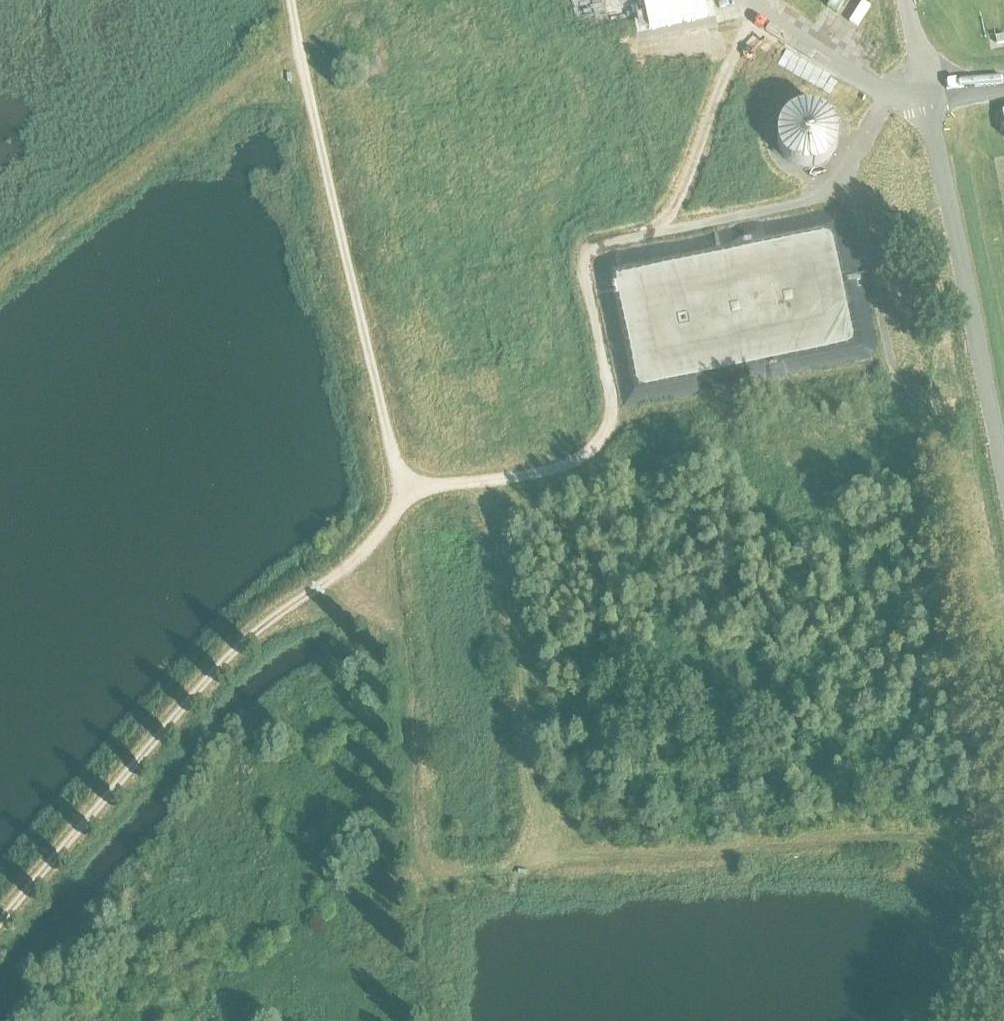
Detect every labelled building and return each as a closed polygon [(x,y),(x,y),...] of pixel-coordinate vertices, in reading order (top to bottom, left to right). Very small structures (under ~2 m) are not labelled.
[(610,22),(703,2),(703,0),(605,0),(610,22)] [(876,2),(873,0),(863,0),(852,17),(863,23),(876,2)] [(838,146),(839,141),(838,136),(836,131),(833,126),(830,123),(827,120),(821,117),(817,116),(813,116),(807,117),(803,119),(799,121),(795,124),(792,128),(790,133),(789,138),(788,142),(789,147),(791,152),(794,157),(797,160),(801,163),(806,166),(811,167),(816,167),(824,165),(828,162),(832,159),(834,156),(837,151),(838,146)] [(686,126),(679,134),(693,147),(700,139),(686,126)]
